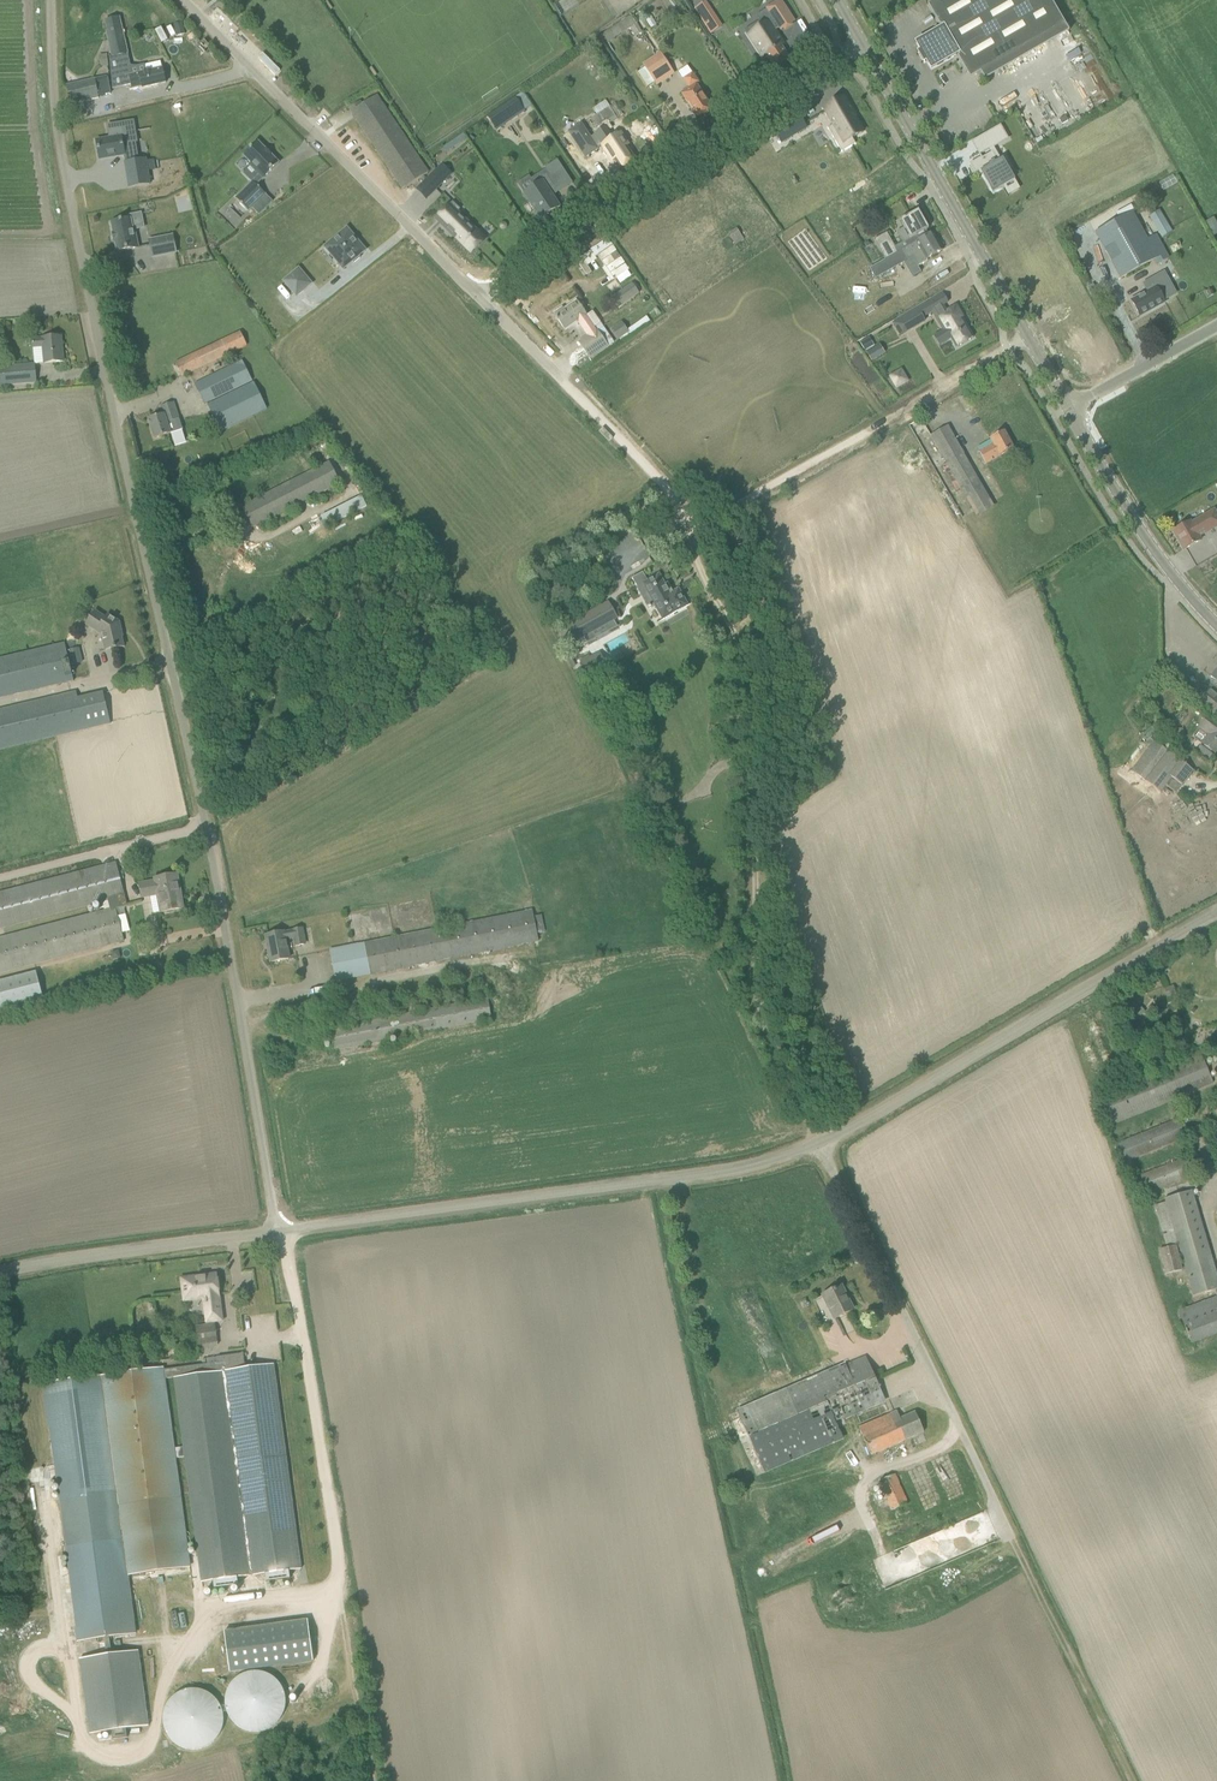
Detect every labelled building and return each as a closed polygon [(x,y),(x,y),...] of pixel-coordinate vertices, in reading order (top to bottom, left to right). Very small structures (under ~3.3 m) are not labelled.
[(745,30),(755,44),(760,41),(767,50),(761,54),(763,58),(767,56),(774,66),(788,57),(781,46),(784,44),(775,31),(779,28),(781,31),(795,22),(780,0),(767,9),(770,14),(760,20),(745,30)] [(977,75),(1065,24),(1051,0),(936,0),(928,5),(940,27),(942,26),(943,28),(917,43),(921,51),(919,53),(924,62),(927,61),(931,69),(958,53),(959,56),(958,57),(966,72),(977,75)] [(704,3),(695,9),(711,34),(721,27),(705,2),(704,3)] [(668,10),(663,14),(666,18),(672,15),(668,10)] [(113,57),(120,56),(128,54),(129,54),(123,26),(120,17),(105,21),(107,30),(105,30),(111,58),(113,57)] [(182,23),(175,24),(177,36),(185,34),(182,23)] [(637,25),(630,29),(635,37),(642,33),(637,25)] [(161,28),(155,31),(162,43),(168,40),(161,28)] [(660,52),(643,64),(650,74),(658,85),(675,74),(667,62),(660,52)] [(128,54),(120,56),(120,57),(126,86),(132,85),(132,89),(142,86),(143,88),(166,83),(161,62),(145,66),(146,73),(133,76),(128,55),(128,54)] [(107,55),(100,56),(101,68),(108,67),(107,55)] [(688,66),(679,72),(683,78),(690,88),(681,93),(693,111),(692,113),(694,115),(696,116),(697,117),(711,108),(704,98),(695,84),(698,82),(692,73),(688,66)] [(107,78),(66,86),(70,104),(110,96),(107,78)] [(362,106),(360,102),(349,109),(403,190),(428,173),(377,96),(362,106)] [(515,97),(500,108),(508,121),(524,110),(515,97)] [(844,97),(824,109),(834,125),(838,133),(832,136),(842,152),(856,144),(853,138),(863,132),(853,115),(854,114),(844,97)] [(623,115),(615,103),(610,107),(606,100),(593,109),(597,115),(593,118),(601,130),(623,115)] [(799,114),(773,129),(781,143),(807,128),(799,114)] [(1013,119),(986,135),(993,147),(1020,131),(1013,119)] [(110,139),(96,141),(100,160),(125,155),(126,163),(139,160),(136,143),(137,143),(134,121),(108,126),(110,139)] [(460,142),(464,149),(486,136),(482,129),(460,142)] [(634,159),(627,149),(618,135),(604,144),(620,168),(634,159)] [(279,163),(271,156),(272,156),(266,149),(265,150),(258,142),(244,156),(251,164),(250,165),(263,179),(279,163)] [(1005,145),(984,156),(989,164),(993,162),(1006,184),(1027,173),(1021,163),(1024,161),(1018,151),(1011,155),(1005,145)] [(126,163),(125,163),(130,188),(150,185),(148,171),(146,162),(146,159),(139,160),(126,163)] [(560,159),(548,167),(553,175),(565,167),(560,159)] [(153,160),(146,162),(148,171),(155,170),(153,160)] [(435,169),(420,185),(430,195),(445,180),(435,169)] [(536,184),(525,191),(543,218),(562,205),(550,188),(556,184),(548,173),(535,182),(536,184)] [(236,199),(249,212),(265,195),(253,182),(236,199)] [(451,205),(434,222),(454,242),(455,241),(470,256),(483,242),(475,233),(473,235),(454,216),(459,212),(451,205)] [(1173,233),(1159,210),(1150,216),(1163,238),(1173,233)] [(901,243),(904,249),(905,249),(933,234),(933,233),(929,235),(926,230),(929,229),(918,211),(908,216),(900,221),(910,238),(901,243)] [(1127,216),(1097,232),(1101,240),(1100,240),(1121,279),(1132,273),(1154,261),(1156,264),(1168,258),(1156,235),(1148,240),(1137,219),(1133,212),(1127,216)] [(129,219),(111,223),(113,234),(115,242),(117,252),(139,248),(135,231),(133,219),(129,219)] [(499,227),(499,228),(499,229),(500,230),(501,230),(501,231),(502,231),(503,231),(504,231),(505,230),(506,230),(506,229),(506,228),(507,228),(507,227),(507,226),(506,225),(506,224),(505,224),(505,223),(504,223),(503,223),(502,223),(501,223),(500,224),(499,225),(499,226),(499,227)] [(347,227),(323,247),(331,255),(343,269),(352,261),(354,263),(360,257),(358,256),(366,250),(357,240),(353,235),(347,227)] [(886,260),(898,253),(887,233),(875,240),(886,260)] [(905,249),(904,249),(901,251),(907,261),(913,258),(918,267),(928,261),(927,259),(942,250),(933,234),(905,249)] [(176,253),(172,235),(149,240),(152,258),(176,253)] [(628,269),(612,245),(598,255),(614,278),(628,269)] [(884,261),(870,268),(873,273),(875,278),(890,270),(884,261)] [(312,284),(299,269),(283,282),(296,297),(312,284)] [(1142,295),(1132,301),(1141,317),(1158,306),(1157,305),(1164,301),(1176,294),(1167,279),(1164,272),(1162,273),(1143,284),(1148,292),(1142,295)] [(632,284),(618,294),(624,303),(639,293),(632,284)] [(932,300),(893,323),(900,335),(925,321),(923,317),(932,312),(943,331),(949,340),(951,339),(957,348),(973,338),(961,318),(963,317),(956,306),(946,312),(943,305),(942,305),(937,308),(932,300)] [(562,308),(553,314),(565,331),(578,323),(587,337),(579,343),(590,360),(599,353),(608,348),(614,343),(609,335),(602,339),(595,328),(601,324),(593,312),(587,316),(583,311),(576,301),(564,310),(562,308)] [(612,328),(620,340),(629,333),(622,322),(612,328)] [(176,363),(183,377),(247,346),(240,332),(176,363)] [(49,338),(31,339),(32,349),(33,348),(43,348),(44,363),(51,363),(63,362),(61,337),(49,338)] [(867,339),(860,343),(864,351),(871,347),(867,339)] [(195,385),(205,405),(252,382),(242,361),(195,385)] [(35,382),(34,365),(0,367),(0,385),(35,382)] [(890,376),(898,389),(912,381),(904,367),(890,376)] [(222,431),(267,410),(254,383),(209,405),(222,431)] [(965,396),(957,401),(964,414),(973,409),(972,407),(965,396)] [(155,439),(182,430),(173,403),(161,407),(164,415),(149,420),(155,439)] [(948,426),(931,436),(947,463),(964,454),(948,426)] [(979,452),(986,464),(1003,454),(1014,448),(1004,431),(990,439),(993,444),(979,452)] [(339,484),(329,464),(242,507),(253,528),(339,484)] [(322,514),(327,525),(369,508),(364,496),(322,514)] [(1191,521),(1173,530),(1184,550),(1202,540),(1201,537),(1216,528),(1216,514),(1215,510),(1192,523),(1191,521)] [(643,573),(632,579),(637,587),(642,596),(647,593),(655,606),(663,619),(687,605),(678,589),(673,592),(668,583),(665,585),(659,574),(648,581),(643,573)] [(568,630),(562,633),(569,645),(617,619),(609,603),(566,627),(568,630)] [(95,612),(87,625),(98,632),(97,633),(102,636),(106,650),(114,648),(114,650),(124,647),(120,631),(121,631),(119,623),(108,615),(106,619),(95,612)] [(1047,621),(1038,626),(1042,632),(1050,628),(1047,621)] [(65,643),(0,658),(0,698),(74,681),(65,643)] [(78,649),(68,651),(71,665),(81,663),(78,649)] [(590,676),(607,667),(597,649),(580,658),(590,676)] [(1216,681),(1209,690),(1206,688),(1196,701),(1216,717),(1216,668),(1210,676),(1216,681)] [(1155,685),(1151,689),(1155,693),(1159,689),(1155,685)] [(0,709),(0,750),(110,724),(103,693),(78,699),(76,692),(0,709)] [(1197,750),(1209,759),(1214,752),(1215,753),(1216,750),(1216,720),(1209,714),(1199,729),(1207,735),(1201,743),(1202,744),(1197,750)] [(1170,728),(1169,736),(1182,738),(1183,729),(1175,728),(1175,729),(1170,728)] [(1161,793),(1166,785),(1176,793),(1194,771),(1167,751),(1154,741),(1132,771),(1145,781),(1161,793)] [(104,866),(0,892),(0,929),(107,902),(109,911),(0,938),(0,972),(112,944),(124,941),(115,909),(127,906),(116,863),(104,866)] [(180,894),(177,875),(155,879),(156,881),(140,884),(142,897),(158,894),(161,912),(182,909),(179,894),(180,894)] [(331,951),(337,981),(538,941),(537,934),(545,932),(542,915),(534,917),(533,912),(331,951)] [(271,962),(283,960),(289,959),(286,942),(296,941),(297,947),(305,946),(302,929),(266,936),(271,962)] [(118,951),(111,953),(113,960),(120,958),(118,951)] [(36,972),(0,981),(0,1010),(43,999),(36,972)] [(1174,987),(1164,990),(1167,997),(1176,994),(1174,987)] [(1140,1006),(1132,1014),(1137,1019),(1145,1012),(1140,1006)] [(1181,1118),(1170,1123),(1115,1145),(1122,1163),(1189,1136),(1181,1118)] [(1137,1198),(1192,1176),(1203,1172),(1196,1154),(1130,1180),(1137,1198)] [(1166,1203),(1178,1245),(1193,1297),(1216,1290),(1216,1273),(1192,1191),(1165,1199),(1166,1203)] [(1182,1270),(1176,1246),(1159,1250),(1165,1275),(1182,1270)] [(190,1279),(180,1280),(182,1292),(191,1291),(192,1298),(193,1298),(202,1297),(205,1322),(222,1320),(219,1294),(216,1275),(190,1279)] [(853,1310),(841,1286),(823,1296),(835,1319),(853,1310)] [(1191,1343),(1216,1333),(1216,1297),(1178,1311),(1191,1343)] [(218,1346),(215,1324),(196,1326),(199,1357),(211,1355),(218,1346)] [(243,1353),(242,1353),(242,1354),(217,1357),(217,1362),(42,1383),(58,1515),(59,1514),(61,1529),(56,1529),(57,1543),(63,1543),(77,1642),(104,1639),(109,1638),(136,1634),(129,1576),(191,1567),(176,1458),(184,1457),(201,1582),(213,1581),(214,1588),(238,1585),(236,1577),(265,1574),(266,1582),(290,1579),(289,1571),(302,1569),(274,1364),(245,1368),(243,1353)] [(764,1472),(823,1445),(842,1437),(837,1424),(886,1403),(865,1357),(738,1414),(764,1472)] [(924,1432),(915,1412),(900,1418),(897,1411),(889,1414),(859,1427),(863,1435),(872,1455),(913,1437),(924,1432)] [(900,1474),(881,1478),(889,1510),(908,1505),(900,1474)] [(987,1513),(907,1543),(912,1556),(919,1554),(921,1560),(930,1556),(931,1560),(996,1536),(987,1513)] [(308,1621),(224,1632),(230,1672),(313,1661),(308,1621)] [(107,1655),(80,1659),(90,1734),(112,1731),(113,1739),(127,1737),(126,1729),(148,1726),(138,1651),(111,1654),(109,1638),(104,1639),(107,1655)] [(173,1749),(223,1744),(217,1688),(167,1693),(173,1749)]
